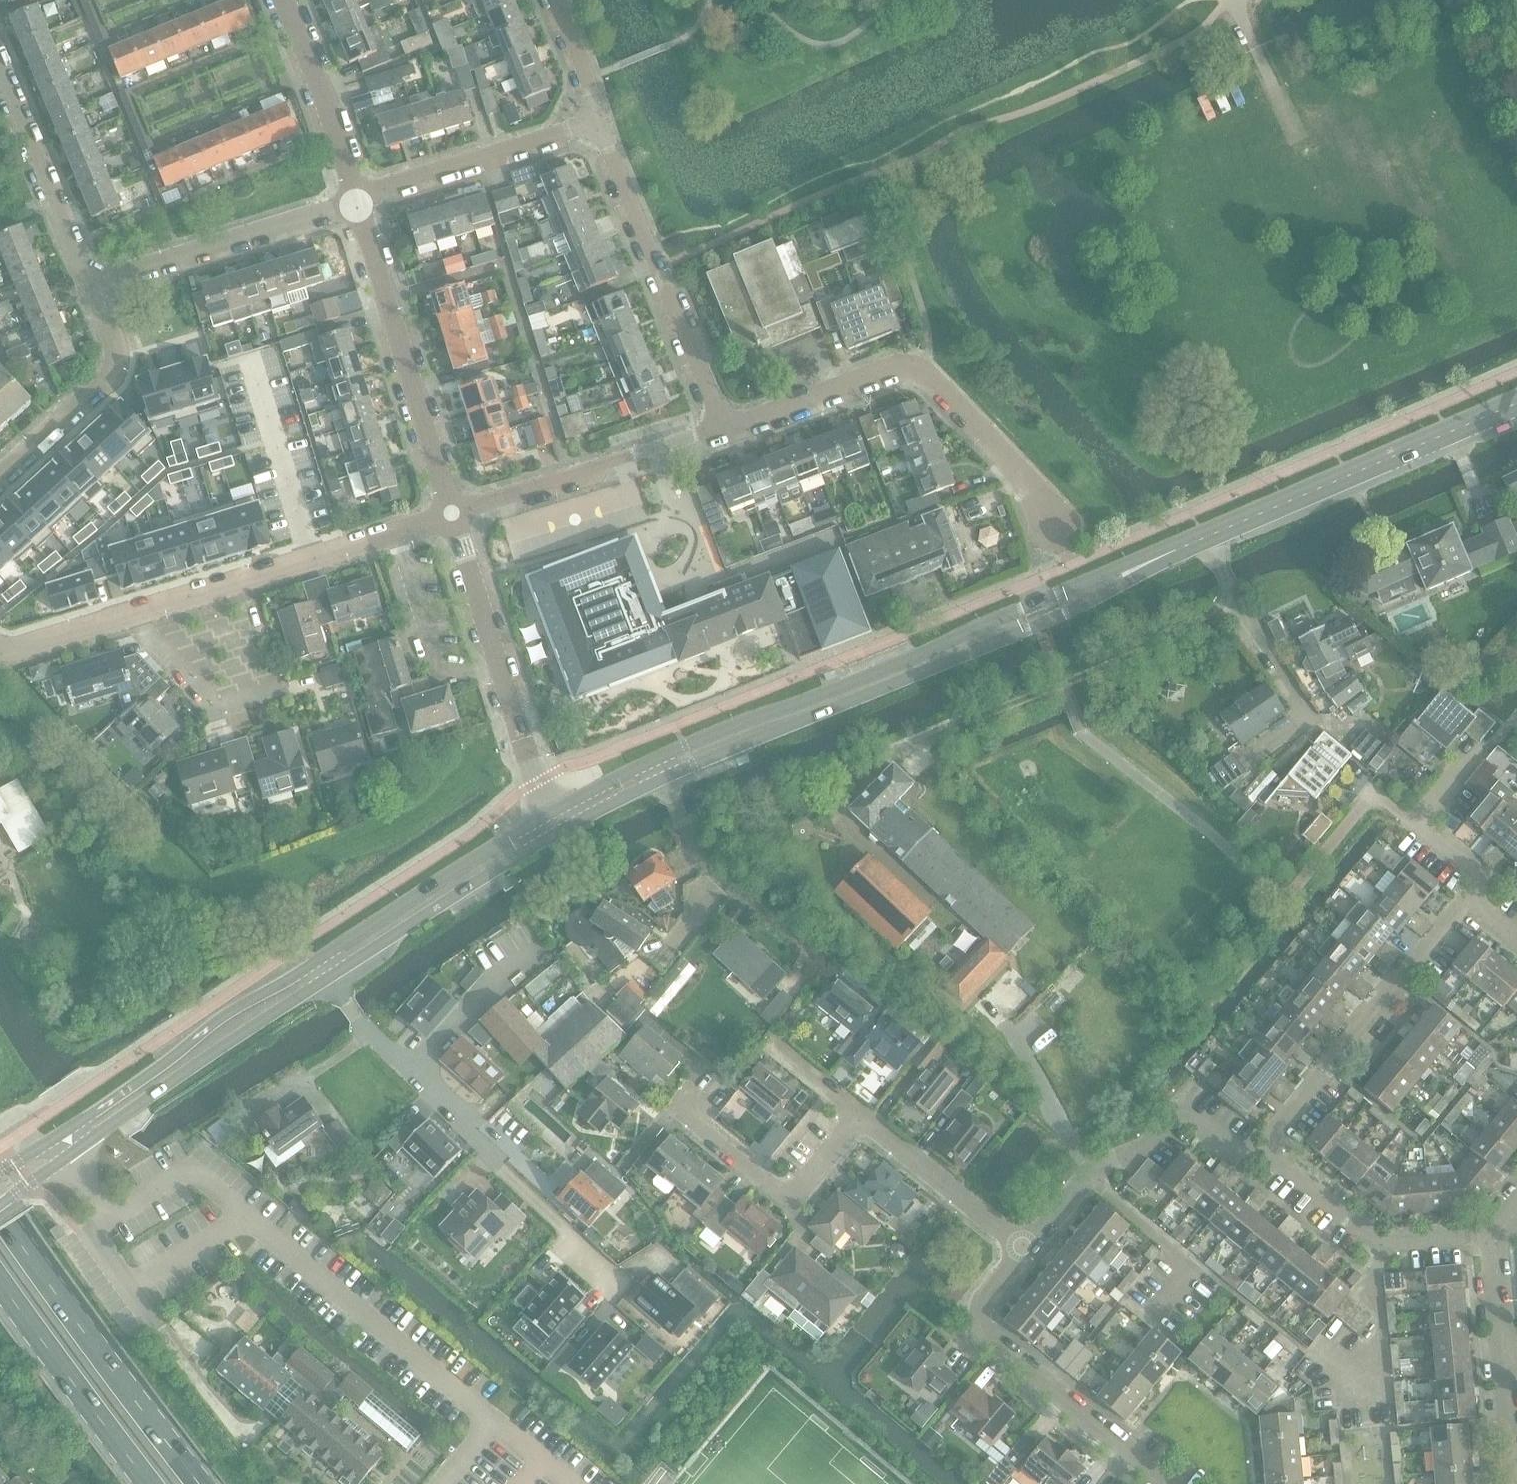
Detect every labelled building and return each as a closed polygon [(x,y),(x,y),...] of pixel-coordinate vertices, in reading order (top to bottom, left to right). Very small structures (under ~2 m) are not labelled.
[(109,51),(117,48),(112,38),(109,40),(92,0),(81,0),(99,44),(99,43),(103,54),(109,51)] [(219,5),(231,33),(254,24),(244,0),(231,0),(219,5)] [(331,20),(358,9),(355,0),(323,0),(331,20)] [(371,4),(375,13),(395,5),(393,0),(380,0),(371,4)] [(488,14),(514,3),(513,0),(471,0),(478,18),(488,14)] [(200,1),(193,4),(209,43),(231,33),(219,5),(205,11),(200,1)] [(488,14),(497,35),(523,24),(514,3),(488,14)] [(191,17),(175,23),(187,52),(209,43),(193,4),(186,7),(191,17)] [(38,6),(11,17),(21,43),(49,32),(38,6)] [(358,9),(331,20),(340,42),(367,30),(358,9)] [(157,19),(149,22),(165,61),(187,52),(175,23),(161,29),(157,19)] [(435,25),(438,34),(454,28),(450,19),(435,25)] [(147,35),(131,42),(143,70),(165,61),(149,22),(143,25),(147,35)] [(532,46),(523,24),(497,35),(489,38),(494,50),(501,47),(506,57),(532,46)] [(377,27),(340,42),(349,64),(358,60),(362,72),(363,72),(374,68),(391,61),(377,27)] [(461,46),(454,28),(438,34),(446,51),(450,50),(461,46)] [(49,32),(21,43),(31,67),(59,56),(49,32)] [(405,55),(432,44),(427,32),(400,43),(405,55)] [(117,48),(109,51),(120,80),(143,70),(131,42),(117,48)] [(467,47),(474,70),(481,67),(472,45),(467,47)] [(450,50),(457,70),(468,67),(462,46),(461,46),(450,50)] [(506,57),(515,79),(541,68),(532,46),(506,57)] [(59,56),(31,67),(41,92),(69,81),(59,56)] [(412,66),(399,69),(402,79),(415,75),(412,66)] [(490,89),(481,67),(474,70),(481,93),(490,89)] [(541,68),(515,79),(502,84),(506,94),(519,89),(524,101),(550,90),(541,68)] [(401,79),(402,79),(399,69),(365,80),(369,94),(371,94),(390,88),(403,84),(401,79)] [(69,81),(41,92),(51,117),(79,106),(70,83),(69,81)] [(390,88),(371,94),(375,106),(394,100),(390,88)] [(499,111),(490,89),(481,93),(488,116),(499,111)] [(144,152),(149,150),(153,148),(129,90),(120,93),(144,152)] [(473,122),(464,92),(435,101),(444,131),(473,122)] [(260,104),(264,114),(276,143),(284,139),(287,145),(301,139),(286,105),(282,95),(260,104)] [(435,101),(411,108),(420,138),(444,131),(435,101)] [(514,105),(505,108),(511,124),(520,121),(514,105)] [(79,106),(51,117),(62,142),(89,131),(79,106)] [(386,149),(420,138),(411,108),(377,119),(386,149)] [(235,126),(220,132),(232,161),(255,151),(243,123),(239,113),(231,117),(235,126)] [(264,114),(243,123),(255,151),(276,143),(264,114)] [(89,131),(62,142),(72,167),(99,156),(89,131)] [(220,132),(198,141),(210,170),(232,161),(220,132)] [(191,144),(176,150),(188,179),(210,170),(198,141),(195,133),(187,136),(191,144)] [(157,146),(153,148),(149,150),(165,188),(188,179),(176,150),(161,156),(157,146)] [(137,155),(128,158),(133,170),(142,166),(137,155)] [(99,156),(72,167),(82,192),(109,181),(99,156)] [(541,178),(549,197),(549,198),(578,186),(570,167),(565,168),(563,163),(548,170),(545,162),(510,173),(514,187),(541,178)] [(109,181),(82,192),(92,218),(120,207),(120,206),(126,204),(120,190),(114,193),(109,181)] [(541,200),(549,219),(585,204),(578,186),(549,198),(549,197),(541,200)] [(514,187),(503,190),(508,210),(518,207),(519,209),(520,208),(514,187)] [(498,215),(499,215),(499,213),(508,210),(503,190),(492,194),(498,215)] [(484,191),(464,196),(475,232),(494,226),(484,191)] [(464,196),(445,202),(455,238),(475,232),(464,196)] [(151,197),(142,201),(144,208),(154,204),(151,197)] [(445,202),(426,208),(436,244),(455,238),(445,202)] [(593,223),(585,204),(549,219),(556,237),(556,238),(593,223)] [(859,206),(821,220),(825,232),(823,233),(831,255),(876,238),(871,224),(867,226),(859,206)] [(522,220),(519,209),(518,207),(508,210),(499,213),(499,215),(502,226),(522,220)] [(417,250),(436,244),(426,208),(406,214),(417,250)] [(601,241),(593,223),(556,238),(554,242),(559,254),(564,256),(601,241)] [(5,260),(31,249),(22,227),(0,236),(0,249),(5,260)] [(503,232),(509,252),(519,249),(513,229),(503,232)] [(564,256),(571,274),(579,272),(608,260),(601,241),(564,256)] [(770,348),(820,329),(808,299),(813,297),(804,276),(789,282),(775,249),(772,242),(733,257),(735,263),(707,274),(738,353),(756,345),(757,347),(760,346),(759,344),(767,341),(770,348)] [(793,242),(775,249),(789,282),(804,276),(806,275),(793,242)] [(5,260),(13,280),(40,269),(31,249),(5,260)] [(524,268),(519,249),(509,252),(515,271),(524,268)] [(496,251),(481,256),(484,265),(499,261),(496,251)] [(315,252),(296,258),(305,289),(325,283),(325,281),(331,277),(328,266),(320,267),(315,252)] [(462,255),(442,261),(442,262),(444,267),(446,276),(459,272),(467,270),(466,269),(462,255)] [(255,256),(248,259),(251,269),(258,267),(255,256)] [(474,268),(484,265),(481,256),(471,259),(474,268)] [(309,301),(305,289),(296,258),(277,263),(290,306),(309,301)] [(616,279),(608,260),(579,272),(571,274),(579,294),(616,279)] [(244,261),(237,263),(239,271),(246,269),(244,261)] [(442,262),(423,268),(427,282),(446,276),(444,267),(442,262)] [(813,292),(823,288),(813,262),(803,266),(813,292)] [(277,263),(258,269),(271,312),(290,306),(277,263)] [(13,280),(22,302),(49,291),(40,269),(13,280)] [(258,269),(239,275),(252,317),(271,312),(258,269)] [(233,323),(252,317),(239,275),(221,280),(233,322),(232,322),(233,323)] [(881,287),(856,296),(874,341),(892,334),(892,333),(900,330),(890,305),(902,301),(892,275),(879,280),(881,287)] [(517,280),(520,290),(529,287),(526,277),(517,280)] [(214,328),(232,322),(233,322),(221,280),(201,286),(202,292),(192,295),(199,321),(211,318),(214,328)] [(465,284),(431,294),(439,320),(473,310),(470,298),(465,284)] [(533,301),(529,287),(520,290),(524,304),(533,301)] [(495,290),(481,294),(484,306),(486,306),(499,302),(495,290)] [(22,302),(31,323),(58,312),(49,291),(22,302)] [(586,308),(593,326),(602,324),(630,312),(622,293),(586,308)] [(856,348),(874,341),(856,296),(832,306),(829,299),(816,304),(826,330),(838,326),(848,351),(855,348),(856,348)] [(316,325),(339,318),(334,299),(311,305),(316,325)] [(0,306),(0,308),(4,318),(14,314),(10,302),(0,306)] [(525,307),(528,316),(546,311),(543,302),(525,307)] [(473,310),(439,320),(447,345),(481,334),(477,323),(473,310)] [(31,323),(40,344),(66,333),(58,312),(31,323)] [(593,326),(601,346),(638,331),(630,312),(602,324),(593,326)] [(490,319),(489,320),(492,331),(506,327),(502,316),(490,319)] [(295,321),(284,324),(287,334),(298,330),(298,328),(295,321)] [(506,327),(492,331),(495,342),(497,342),(509,338),(506,327)] [(307,333),(280,342),(280,343),(283,353),(311,345),(321,341),(321,340),(318,330),(307,333)] [(533,332),(537,344),(545,342),(541,330),(533,332)] [(317,366),(326,363),(355,354),(348,331),(321,340),(321,341),(311,345),(317,366)] [(601,346),(609,364),(645,349),(638,331),(601,346)] [(268,332),(259,335),(261,342),(270,339),(268,332)] [(76,356),(66,333),(40,344),(49,367),(76,356)] [(481,334),(447,345),(455,371),(457,370),(460,379),(491,369),(488,360),(489,360),(484,345),(481,334)] [(239,341),(225,346),(229,358),(243,353),(241,347),(239,341)] [(549,354),(545,342),(537,344),(540,356),(549,354)] [(28,345),(17,349),(22,361),(33,356),(28,345)] [(17,349),(7,353),(12,365),(22,361),(17,349)] [(609,364),(616,382),(653,367),(645,349),(609,364)] [(326,363),(333,385),(362,376),(355,354),(326,363)] [(206,360),(184,367),(198,416),(209,413),(221,409),(218,400),(212,378),(206,360)] [(544,369),(548,381),(557,379),(553,366),(544,369)] [(184,367),(162,373),(175,418),(174,418),(176,423),(198,416),(184,367)] [(616,382),(624,401),(660,386),(653,367),(616,382)] [(31,401),(0,368),(0,430),(31,401)] [(162,373),(139,380),(151,420),(153,425),(174,418),(175,418),(162,373)] [(333,385),(340,407),(368,398),(362,376),(333,385)] [(228,399),(221,377),(212,380),(219,402),(228,399)] [(560,378),(557,379),(548,381),(554,401),(567,397),(560,378)] [(461,389),(468,415),(501,405),(493,379),(461,389)] [(298,384),(301,395),(312,391),(309,381),(298,384)] [(535,383),(524,386),(527,396),(538,393),(535,383)] [(512,389),(515,400),(527,397),(527,396),(524,386),(512,389)] [(668,405),(660,386),(624,401),(632,420),(668,405)] [(315,401),(312,391),(301,395),(304,405),(315,401)] [(530,408),(527,397),(515,400),(518,411),(530,408)] [(336,433),(346,429),(375,420),(368,398),(340,407),(343,419),(333,422),(336,433)] [(121,403),(104,419),(132,449),(131,450),(138,457),(156,440),(149,433),(121,403)] [(896,430),(905,453),(937,441),(928,417),(921,420),(914,403),(881,416),(887,433),(896,430)] [(468,415),(476,439),(508,430),(501,405),(468,415)] [(556,408),(560,420),(570,417),(567,405),(556,408)] [(583,413),(570,417),(560,420),(565,440),(588,433),(583,413)] [(591,413),(583,415),(586,425),(594,423),(591,413)] [(312,428),(320,426),(316,414),(308,416),(312,428)] [(868,441),(880,436),(872,415),(859,420),(868,441)] [(538,448),(553,444),(546,418),(531,423),(538,448)] [(104,419),(87,434),(115,465),(131,450),(132,449),(104,419)] [(346,429),(353,451),(382,442),(375,420),(346,429)] [(831,434),(843,466),(847,475),(870,466),(854,425),(831,434)] [(516,455),(508,430),(476,439),(484,465),(516,455)] [(87,434),(70,450),(98,480),(99,480),(115,465),(87,434)] [(821,474),(843,466),(831,434),(809,443),(821,474)] [(905,453),(913,475),(945,462),(937,441),(905,453)] [(345,466),(349,476),(389,464),(382,442),(353,451),(356,463),(345,466)] [(219,443),(208,446),(211,456),(222,452),(219,443)] [(809,443),(786,451),(798,483),(821,474),(809,443)] [(202,448),(196,450),(199,458),(199,459),(211,456),(208,446),(202,448)] [(322,460),(332,457),(328,446),(318,448),(322,460)] [(70,450),(53,465),(85,499),(84,500),(87,503),(92,499),(105,487),(99,480),(98,480),(70,450)] [(786,451),(764,460),(776,492),(798,483),(786,451)] [(186,453),(174,456),(177,464),(177,466),(189,462),(188,461),(186,453)] [(232,456),(221,460),(224,469),(235,466),(232,456)] [(893,466),(890,459),(878,463),(881,471),(893,466)] [(221,460),(209,463),(212,473),(224,469),(221,460)] [(765,496),(776,492),(764,460),(741,468),(756,508),(767,503),(765,496)] [(159,461),(150,469),(157,477),(166,469),(159,461)] [(954,485),(945,462),(913,475),(921,497),(905,503),(910,515),(941,503),(937,492),(954,485)] [(396,487),(389,464),(349,476),(355,499),(382,491),(385,503),(402,498),(398,486),(396,487)] [(53,465),(36,480),(68,514),(84,500),(85,499),(53,465)] [(748,511),(756,508),(741,468),(716,478),(728,510),(745,503),(748,511)] [(150,469),(141,477),(146,483),(148,485),(152,481),(157,477),(150,469)] [(191,469),(179,472),(182,482),(194,478),(191,469)] [(324,473),(327,483),(338,480),(335,470),(324,473)] [(171,475),(168,476),(171,485),(182,482),(179,472),(171,475)] [(1502,480),(1510,498),(1516,495),(1516,473),(1502,480)] [(36,480),(20,496),(51,530),(52,529),(68,514),(36,480)] [(341,490),(338,480),(327,483),(330,493),(341,490)] [(698,490),(715,534),(728,529),(711,485),(698,490)] [(125,492),(116,500),(123,508),(132,500),(125,492)] [(148,494),(139,502),(146,510),(155,502),(148,494)] [(20,496),(3,511),(34,545),(34,546),(37,550),(55,533),(52,529),(51,530),(20,496)] [(116,500),(108,508),(114,516),(123,508),(116,500)] [(139,502),(130,511),(137,518),(146,510),(139,502)] [(235,502),(213,508),(228,557),(249,551),(236,511),(237,511),(235,502)] [(237,511),(236,511),(249,551),(270,544),(265,527),(258,504),(237,511)] [(213,508),(192,515),(207,563),(228,557),(213,508)] [(834,508),(821,513),(813,516),(817,527),(838,519),(834,508)] [(864,513),(868,524),(877,520),(873,509),(864,513)] [(942,510),(922,517),(943,572),(964,563),(942,510)] [(0,514),(0,542),(14,557),(14,558),(17,561),(34,546),(34,545),(3,511),(0,514)] [(192,515),(171,521),(172,526),(173,525),(187,570),(207,563),(192,515)] [(844,521),(848,532),(857,528),(853,517),(844,521)] [(1352,580),(1357,591),(1368,596),(1377,592),(1411,577),(1418,574),(1426,591),(1471,571),(1470,569),(1494,559),(1495,561),(1516,552),(1516,522),(1510,525),(1507,519),(1481,530),(1484,535),(1461,545),(1452,526),(1405,546),(1406,547),(1356,569),(1352,580)] [(790,525),(794,536),(806,532),(801,520),(790,525)] [(776,522),(765,526),(768,539),(772,537),(781,534),(776,522)] [(92,523),(82,530),(89,538),(98,531),(92,523)] [(908,523),(846,546),(866,597),(941,567),(925,525),(911,531),(908,523)] [(172,526),(151,532),(153,537),(154,536),(166,576),(187,570),(173,525),(172,526)] [(82,530),(73,538),(79,546),(89,538),(82,530)] [(772,537),(768,539),(772,550),(785,545),(781,534),(772,537)] [(134,542),(133,543),(146,582),(166,576),(154,536),(153,537),(134,542)] [(112,549),(99,553),(101,558),(107,577),(119,574),(124,589),(146,582),(133,543),(134,542),(133,538),(110,545),(112,549)] [(633,539),(529,579),(576,699),(678,659),(679,663),(708,652),(707,648),(713,646),(772,623),(783,619),(788,630),(800,657),(869,630),(837,550),(826,554),(744,586),(740,575),(719,583),(723,595),(664,618),(633,539)] [(765,553),(772,550),(768,539),(761,541),(765,553)] [(14,558),(14,557),(0,542),(0,570),(14,558)] [(730,544),(719,548),(727,567),(737,563),(730,544)] [(56,552),(47,559),(53,567),(57,563),(63,559),(58,554),(56,552)] [(50,592),(48,593),(52,608),(55,607),(57,612),(74,607),(87,603),(98,599),(93,582),(107,577),(101,558),(87,562),(89,569),(70,574),(67,575),(69,581),(49,587),(50,592)] [(47,559),(38,567),(44,574),(53,567),(47,559)] [(21,580),(11,588),(15,593),(17,595),(24,590),(27,588),(21,580)] [(331,600),(321,603),(327,625),(337,622),(338,624),(381,611),(372,580),(328,593),(331,600)] [(4,594),(2,595),(8,603),(17,595),(15,593),(11,588),(4,594)] [(318,628),(327,625),(321,603),(311,606),(311,605),(282,613),(290,639),(287,640),(293,660),(325,651),(318,628)] [(1324,627),(1300,639),(1308,656),(1307,656),(1303,664),(1307,671),(1315,673),(1317,673),(1326,693),(1339,709),(1364,689),(1351,673),(1347,675),(1341,663),(1340,660),(1340,659),(1336,650),(1343,646),(1349,659),(1350,662),(1355,660),(1373,651),(1361,626),(1355,628),(1350,617),(1324,629),(1324,627)] [(1278,619),(1268,624),(1277,643),(1287,638),(1278,619)] [(411,735),(460,720),(450,687),(432,693),(428,677),(411,682),(398,637),(379,643),(379,644),(363,648),(353,652),(370,711),(364,713),(372,738),(397,731),(391,710),(402,707),(411,735)] [(361,640),(346,645),(348,653),(353,652),(363,648),(361,640)] [(63,674),(54,676),(58,690),(67,688),(73,707),(134,688),(141,696),(143,697),(162,679),(139,655),(122,659),(120,652),(62,670),(63,674)] [(326,689),(351,682),(345,663),(321,670),(326,689)] [(42,665),(30,669),(33,682),(46,678),(42,665)] [(143,706),(119,728),(130,740),(136,735),(152,754),(179,729),(155,702),(170,688),(162,679),(143,697),(141,696),(137,700),(143,706)] [(1255,732),(1284,711),(1265,683),(1248,695),(1246,691),(1232,701),(1234,705),(1220,715),(1242,746),(1257,735),(1255,732)] [(1432,768),(1464,728),(1481,741),(1496,723),(1479,709),(1473,715),(1442,690),(1400,742),(1417,756),(1420,761),(1424,764),(1429,766),(1432,768)] [(1367,692),(1347,707),(1354,715),(1373,701),(1367,692)] [(323,772),(366,759),(355,724),(312,737),(323,772)] [(1350,746),(1366,759),(1381,740),(1366,728),(1350,746)] [(1309,740),(1314,745),(1326,731),(1318,730),(1309,740)] [(1317,799),(1321,794),(1325,792),(1328,788),(1329,783),(1354,753),(1326,731),(1277,790),(1278,791),(1284,793),(1291,794),(1297,793),(1304,793),(1311,794),(1317,799)] [(246,739),(235,742),(244,775),(256,771),(263,797),(290,788),(291,790),(308,785),(292,732),(264,741),(270,760),(254,765),(246,739)] [(231,778),(244,775),(235,742),(221,746),(224,757),(209,761),(208,756),(178,765),(190,805),(235,791),(231,778)] [(380,742),(372,744),(376,756),(383,754),(380,742)] [(1224,789),(1246,773),(1232,754),(1210,769),(1212,772),(1218,781),(1224,789)] [(1377,770),(1385,761),(1377,755),(1369,764),(1377,770)] [(1485,759),(1480,766),(1493,776),(1493,775),(1498,770),(1485,759)] [(883,841),(962,916),(986,939),(943,984),(964,1003),(1034,927),(974,870),(955,852),(899,800),(914,784),(893,765),(850,811),(870,830),(870,835),(877,841),(883,841)] [(136,766),(124,778),(134,789),(147,777),(136,766)] [(1499,780),(1493,775),(1493,776),(1480,766),(1473,775),(1491,790),(1499,780)] [(1267,768),(1244,794),(1253,802),(1257,798),(1268,786),(1277,776),(1267,768)] [(1212,772),(1207,775),(1213,784),(1218,781),(1212,772)] [(1490,792),(1491,790),(1473,775),(1465,784),(1483,799),(1466,819),(1484,833),(1506,805),(1490,792)] [(49,836),(17,781),(0,791),(0,826),(3,824),(20,853),(49,836)] [(156,783),(148,791),(156,800),(165,791),(156,783)] [(1268,786),(1257,798),(1264,804),(1274,792),(1268,786)] [(1238,789),(1230,798),(1245,812),(1253,802),(1244,794),(1238,789)] [(1506,805),(1484,833),(1494,841),(1481,857),(1487,862),(1516,826),(1516,814),(1506,805)] [(1333,824),(1322,814),(1308,830),(1319,840),(1333,824)] [(1487,862),(1494,867),(1507,852),(1516,860),(1516,826),(1487,862)] [(1376,843),(1367,853),(1377,862),(1386,851),(1376,843)] [(664,889),(676,880),(659,855),(651,852),(644,857),(644,863),(626,876),(644,902),(650,898),(660,912),(673,902),(664,889)] [(1366,854),(1362,859),(1368,864),(1373,859),(1366,854)] [(927,919),(928,917),(865,858),(835,890),(897,950),(904,942),(927,919)] [(1412,861),(1398,878),(1425,901),(1439,884),(1412,861)] [(1417,911),(1425,901),(1398,878),(1384,895),(1427,930),(1432,924),(1417,911)] [(1422,936),(1427,930),(1384,895),(1370,911),(1394,931),(1397,934),(1406,924),(1422,936)] [(578,913),(573,916),(569,921),(568,928),(569,935),(573,940),(579,944),(585,945),(592,943),(599,952),(597,955),(610,973),(637,952),(641,955),(652,937),(603,901),(594,915),(589,913),(584,912),(578,913)] [(1385,941),(1394,931),(1370,911),(1367,908),(1366,908),(1359,902),(1345,919),(1353,925),(1396,960),(1401,954),(1385,941)] [(660,917),(654,920),(668,931),(668,930),(677,920),(669,917),(660,919),(660,917)] [(927,919),(904,942),(914,952),(937,929),(927,919)] [(1390,967),(1396,960),(1353,925),(1339,942),(1366,964),(1375,954),(1390,967)] [(763,999),(784,975),(737,932),(725,945),(724,943),(713,956),(722,964),(723,963),(763,999)] [(1366,964),(1339,942),(1332,935),(1318,952),(1325,958),(1368,994),(1373,987),(1358,974),(1366,964)] [(1452,965),(1470,979),(1492,952),(1475,938),(1452,965)] [(1470,979),(1486,993),(1509,966),(1492,952),(1470,979)] [(947,956),(939,964),(946,971),(954,963),(947,956)] [(682,958),(643,1005),(658,1018),(697,970),(682,958)] [(1325,958),(1311,975),(1339,998),(1348,987),(1363,1000),(1368,994),(1325,958)] [(559,961),(526,988),(534,998),(567,971),(559,961)] [(827,993),(819,1003),(856,1033),(876,1007),(839,978),(846,970),(839,965),(838,966),(831,975),(827,980),(828,981),(833,985),(827,993)] [(1506,1004),(1506,1003),(1516,990),(1516,972),(1509,966),(1486,993),(1503,1007),(1506,1004)] [(460,986),(467,993),(483,975),(476,968),(460,986)] [(1311,975),(1298,991),(1341,1027),(1346,1021),(1330,1008),(1339,998),(1311,975)] [(1025,980),(1020,986),(1031,997),(1037,992),(1025,980)] [(447,1015),(455,1004),(451,1001),(451,997),(446,992),(442,993),(441,992),(439,994),(425,983),(398,1014),(427,1039),(447,1015)] [(641,1006),(646,1000),(629,984),(624,990),(641,1006)] [(1441,1004),(1446,998),(1434,988),(1429,994),(1441,1004)] [(620,998),(640,1016),(640,1017),(645,1011),(646,1010),(641,1006),(624,990),(618,996),(620,998)] [(1516,1012),(1516,990),(1506,1003),(1506,1004),(1516,1012)] [(1298,991),(1284,1008),(1312,1031),(1320,1021),(1335,1033),(1341,1027),(1298,991)] [(773,1026),(793,1001),(782,992),(762,1017),(773,1026)] [(1057,994),(1046,1005),(1053,1012),(1064,1001),(1057,994)] [(591,1002),(585,1007),(576,996),(536,1033),(505,999),(468,1033),(483,1047),(494,1038),(520,1067),(534,1054),(566,1090),(625,1035),(604,1015),(591,1002)] [(620,998),(604,1015),(625,1035),(635,1023),(640,1016),(620,998)] [(1452,1010),(1464,1020),(1469,1014),(1457,1004),(1452,1010)] [(1434,1005),(1420,1022),(1447,1045),(1461,1027),(1434,1005)] [(1284,1008),(1270,1025),(1313,1060),(1318,1054),(1303,1041),(1312,1031),(1284,1008)] [(645,1011),(640,1017),(640,1016),(635,1023),(644,1031),(623,1057),(651,1080),(656,1073),(663,1079),(681,1058),(658,1039),(667,1028),(645,1011)] [(875,1021),(845,1059),(856,1067),(871,1049),(897,1070),(920,1042),(926,1034),(902,1014),(895,1022),(887,1016),(879,1025),(875,1021)] [(1481,1024),(1469,1014),(1464,1020),(1476,1030),(1481,1024)] [(1433,1061),(1447,1045),(1420,1022),(1406,1039),(1433,1061)] [(1270,1025),(1257,1041),(1284,1064),(1293,1054),(1308,1067),(1313,1060),(1270,1025)] [(852,1035),(850,1038),(856,1043),(859,1040),(852,1035)] [(929,1116),(957,1082),(934,1063),(945,1049),(931,1038),(911,1063),(923,1072),(904,1095),(929,1116)] [(483,1098),(504,1076),(462,1039),(442,1061),(483,1098)] [(1239,1055),(1246,1061),(1289,1097),(1295,1090),(1279,1078),(1288,1067),(1284,1064),(1257,1041),(1253,1039),(1239,1055)] [(1420,1078),(1433,1061),(1406,1039),(1392,1055),(1420,1078)] [(1474,1053),(1468,1061),(1477,1068),(1483,1060),(1487,1056),(1490,1053),(1480,1045),(1474,1053)] [(1406,1095),(1420,1078),(1392,1055),(1378,1072),(1406,1095)] [(1477,1068),(1476,1069),(1482,1074),(1493,1061),(1487,1056),(1483,1060),(1477,1068)] [(1204,1076),(1215,1063),(1208,1058),(1198,1070),(1204,1076)] [(1246,1061),(1233,1078),(1260,1101),(1269,1090),(1284,1103),(1289,1097),(1246,1061)] [(742,1088),(761,1104),(754,1112),(769,1123),(794,1092),(760,1064),(755,1071),(745,1062),(727,1083),(738,1092),(742,1088)] [(602,1086),(579,1116),(600,1133),(611,1120),(621,1128),(638,1107),(610,1084),(616,1076),(599,1063),(587,1074),(602,1086)] [(1466,1080),(1472,1085),(1482,1074),(1476,1069),(1466,1080)] [(1392,1112),(1406,1095),(1378,1072),(1364,1089),(1392,1112)] [(1489,1079),(1482,1074),(1472,1085),(1479,1091),(1489,1079)] [(977,1076),(964,1092),(973,1099),(986,1083),(977,1076)] [(1246,1118),(1260,1101),(1233,1078),(1219,1095),(1246,1118)] [(563,1090),(555,1081),(547,1089),(555,1098),(563,1090)] [(1454,1084),(1444,1096),(1450,1101),(1460,1089),(1454,1084)] [(1359,1105),(1364,1098),(1352,1088),(1346,1094),(1359,1105)] [(983,1145),(992,1133),(964,1110),(973,1099),(964,1092),(962,1090),(943,1113),(954,1122),(935,1145),(961,1166),(979,1143),(983,1145)] [(1465,1095),(1455,1107),(1461,1112),(1471,1100),(1465,1095)] [(1441,1113),(1450,1101),(1444,1096),(1434,1108),(1441,1113)] [(559,1098),(550,1106),(557,1113),(565,1104),(559,1098)] [(1498,1115),(1516,1130),(1516,1103),(1515,1101),(1516,1101),(1512,1098),(1498,1115)] [(279,1155),(321,1124),(303,1099),(302,1100),(303,1101),(282,1117),(277,1109),(258,1123),(264,1130),(262,1132),(279,1155)] [(1368,1111),(1380,1121),(1385,1115),(1373,1105),(1368,1111)] [(1451,1124),(1461,1112),(1455,1107),(1445,1119),(1451,1124)] [(1306,1143),(1323,1157),(1346,1129),(1329,1115),(1306,1143)] [(1397,1125),(1385,1115),(1380,1121),(1392,1131),(1397,1125)] [(1484,1131),(1512,1154),(1516,1148),(1516,1130),(1498,1115),(1484,1131)] [(1415,1130),(1422,1136),(1432,1123),(1426,1118),(1415,1130)] [(404,1127),(388,1144),(397,1153),(404,1147),(436,1178),(461,1152),(428,1120),(413,1136),(404,1127)] [(344,1157),(356,1147),(338,1122),(325,1131),(344,1157)] [(768,1162),(791,1134),(778,1123),(760,1145),(755,1151),(768,1162)] [(1323,1157),(1340,1170),(1362,1143),(1346,1129),(1323,1157)] [(1470,1149),(1474,1152),(1474,1151),(1498,1171),(1498,1170),(1512,1154),(1484,1131),(1470,1149)] [(656,1137),(633,1166),(643,1174),(650,1166),(659,1173),(654,1181),(654,1185),(665,1194),(669,1193),(675,1186),(697,1159),(671,1139),(666,1145),(656,1137)] [(1340,1170),(1356,1184),(1357,1184),(1379,1157),(1362,1143),(1340,1170)] [(1474,1152),(1456,1173),(1474,1207),(1502,1173),(1498,1170),(1498,1171),(1474,1151),(1474,1152)] [(1160,1181),(1177,1194),(1200,1167),(1182,1153),(1166,1173),(1160,1180),(1160,1181)] [(1380,1157),(1379,1157),(1357,1184),(1356,1184),(1353,1188),(1387,1216),(1398,1179),(1392,1174),(1398,1167),(1382,1154),(1380,1157)] [(1159,1183),(1160,1181),(1160,1180),(1166,1173),(1149,1158),(1141,1168),(1159,1183)] [(623,1193),(633,1181),(607,1159),(597,1170),(623,1193)] [(697,1159),(675,1186),(700,1206),(693,1215),(703,1223),(725,1196),(717,1187),(722,1180),(697,1159)] [(1223,1160),(1214,1171),(1220,1176),(1229,1165),(1223,1160)] [(1229,1165),(1220,1176),(1226,1181),(1235,1170),(1229,1165)] [(898,1218),(917,1195),(881,1166),(866,1185),(858,1178),(846,1193),(867,1210),(875,1200),(898,1218)] [(1177,1194),(1193,1208),(1220,1176),(1214,1171),(1210,1176),(1200,1167),(1177,1194)] [(1141,1168),(1133,1177),(1145,1187),(1151,1192),(1159,1183),(1141,1168)] [(1456,1173),(1427,1176),(1430,1212),(1474,1207),(1456,1173)] [(606,1239),(619,1224),(605,1212),(612,1204),(580,1175),(558,1199),(591,1228),(592,1227),(606,1239)] [(1193,1208),(1210,1222),(1233,1194),(1223,1186),(1226,1181),(1220,1176),(1193,1208)] [(1427,1176),(1398,1179),(1387,1216),(1430,1212),(1427,1176)] [(1140,1193),(1145,1187),(1133,1177),(1128,1183),(1140,1193)] [(377,1179),(364,1195),(380,1208),(392,1193),(377,1179)] [(1247,1199),(1254,1204),(1263,1193),(1256,1188),(1247,1199)] [(504,1241),(525,1218),(502,1196),(493,1206),(477,1191),(469,1201),(471,1203),(461,1214),(456,1209),(440,1227),(473,1257),(496,1232),(504,1241)] [(863,1245),(879,1226),(837,1192),(809,1227),(818,1235),(810,1244),(829,1259),(836,1250),(833,1247),(845,1231),(863,1245)] [(1269,1198),(1263,1193),(1254,1204),(1260,1209),(1269,1198)] [(1210,1222),(1227,1236),(1250,1208),(1254,1204),(1247,1199),(1244,1203),(1233,1194),(1210,1222)] [(703,1223),(703,1224),(721,1239),(729,1230),(760,1255),(781,1228),(765,1215),(763,1217),(743,1200),(738,1206),(725,1196),(703,1223)] [(388,1202),(380,1211),(385,1216),(393,1206),(388,1202)] [(1102,1203),(1088,1221),(1115,1243),(1129,1226),(1102,1203)] [(1227,1236),(1244,1249),(1266,1222),(1256,1213),(1260,1209),(1254,1204),(1250,1208),(1227,1236)] [(1163,1213),(1157,1219),(1173,1233),(1179,1226),(1163,1213)] [(1290,1215),(1281,1226),(1287,1231),(1296,1220),(1290,1215)] [(1302,1225),(1296,1220),(1287,1231),(1293,1236),(1302,1225)] [(1122,1249),(1115,1243),(1088,1221),(1074,1237),(1101,1260),(1108,1266),(1122,1249)] [(1244,1249),(1260,1263),(1283,1236),(1287,1231),(1281,1226),(1277,1231),(1266,1222),(1244,1249)] [(343,1230),(334,1233),(336,1237),(361,1228),(359,1223),(351,1226),(351,1224),(342,1227),(343,1230)] [(66,1236),(59,1225),(50,1231),(58,1242),(66,1236)] [(589,1228),(584,1234),(598,1246),(603,1241),(589,1228)] [(679,1232),(674,1238),(685,1246),(693,1236),(686,1231),(679,1232)] [(1260,1263),(1277,1277),(1300,1249),(1289,1241),(1293,1236),(1287,1231),(1283,1236),(1260,1263)] [(1088,1277),(1101,1260),(1074,1237),(1060,1254),(1088,1277)] [(1323,1243),(1314,1254),(1320,1259),(1329,1248),(1323,1243)] [(894,1245),(890,1250),(891,1255),(895,1259),(900,1259),(901,1259),(905,1254),(905,1253),(904,1248),(900,1244),(894,1245)] [(1151,1261),(1159,1251),(1152,1246),(1144,1256),(1151,1261)] [(796,1248),(772,1278),(765,1272),(747,1293),(761,1304),(772,1290),(794,1308),(799,1302),(830,1327),(851,1301),(857,1306),(869,1292),(839,1268),(832,1277),(796,1248)] [(1336,1253),(1329,1248),(1320,1259),(1326,1264),(1336,1253)] [(1277,1277),(1294,1290),(1317,1263),(1320,1259),(1314,1254),(1311,1258),(1300,1249),(1277,1277)] [(1074,1293),(1088,1277),(1060,1254),(1047,1271),(1074,1293)] [(1294,1290),(1310,1304),(1333,1277),(1317,1263),(1294,1290)] [(1426,1269),(1428,1291),(1463,1288),(1461,1266),(1426,1269)] [(658,1276),(635,1302),(671,1333),(672,1332),(679,1338),(700,1314),(703,1317),(718,1299),(685,1270),(671,1287),(658,1276)] [(1132,1270),(1125,1279),(1131,1285),(1139,1276),(1132,1270)] [(1354,1286),(1363,1275),(1357,1270),(1348,1281),(1354,1286)] [(1060,1310),(1074,1293),(1047,1271),(1033,1287),(1060,1310)] [(1400,1272),(1392,1273),(1393,1289),(1404,1287),(1403,1272),(1400,1272)] [(528,1287),(516,1301),(526,1310),(522,1315),(538,1329),(528,1341),(549,1359),(584,1318),(583,1317),(578,1323),(569,1314),(585,1296),(559,1273),(538,1296),(528,1287)] [(1385,1289),(1393,1289),(1392,1273),(1384,1273),(1385,1289)] [(1332,1313),(1347,1295),(1350,1291),(1333,1277),(1310,1304),(1328,1318),(1332,1313)] [(1116,1289),(1123,1295),(1131,1285),(1125,1279),(1116,1289)] [(738,1281),(731,1288),(740,1296),(747,1289),(738,1281)] [(1047,1327),(1060,1310),(1033,1287),(1019,1304),(1047,1327)] [(1465,1310),(1463,1288),(1428,1291),(1430,1313),(1465,1310)] [(1253,1289),(1246,1298),(1255,1304),(1262,1296),(1253,1289)] [(1332,1313),(1342,1320),(1356,1302),(1347,1295),(1332,1313)] [(185,1299),(176,1309),(185,1316),(193,1307),(185,1299)] [(1386,1301),(1388,1317),(1396,1316),(1395,1301),(1386,1301)] [(1342,1320),(1351,1327),(1365,1309),(1356,1302),(1342,1320)] [(1105,1303),(1097,1312),(1104,1318),(1112,1309),(1105,1303)] [(1033,1344),(1047,1327),(1019,1304),(1005,1321),(1033,1344)] [(1240,1312),(1250,1320),(1255,1313),(1245,1305),(1240,1312)] [(1375,1317),(1365,1309),(1351,1327),(1360,1335),(1375,1317)] [(1467,1331),(1465,1310),(1430,1313),(1432,1334),(1467,1331)] [(1096,1328),(1104,1318),(1097,1312),(1089,1323),(1096,1328)] [(1117,1313),(1109,1322),(1115,1328),(1124,1318),(1117,1313)] [(1265,1321),(1255,1313),(1250,1320),(1259,1328),(1265,1321)] [(1398,1332),(1396,1316),(1388,1317),(1389,1333),(1398,1332)] [(1318,1319),(1305,1335),(1314,1342),(1327,1326),(1318,1319)] [(606,1322),(568,1365),(592,1386),(597,1390),(635,1346),(630,1342),(606,1322)] [(1107,1338),(1115,1328),(1109,1322),(1100,1332),(1107,1338)] [(1153,1330),(1139,1347),(1167,1370),(1181,1353),(1153,1330)] [(1189,1359),(1207,1373),(1229,1345),(1212,1331),(1189,1359)] [(1470,1353),(1467,1331),(1432,1334),(1434,1356),(1470,1353)] [(1273,1339),(1283,1347),(1289,1340),(1279,1333),(1273,1339)] [(218,1373),(259,1408),(263,1412),(265,1410),(306,1445),(302,1450),(310,1457),(314,1452),(343,1477),(339,1481),(342,1483),(351,1483),(352,1483),(360,1483),(365,1478),(375,1466),(384,1456),(331,1412),(345,1395),(356,1404),(353,1407),(395,1442),(397,1440),(404,1446),(402,1448),(407,1452),(421,1435),(371,1393),(372,1392),(374,1390),(352,1372),(351,1375),(342,1385),(334,1378),(336,1376),(301,1347),(298,1350),(286,1364),(282,1368),(247,1338),(218,1372),(218,1373)] [(941,1396),(957,1378),(941,1365),(946,1358),(923,1339),(896,1373),(919,1392),(926,1383),(941,1396)] [(1075,1339),(1070,1345),(1079,1353),(1085,1346),(1075,1339)] [(1298,1348),(1289,1340),(1283,1347),(1293,1355),(1298,1348)] [(569,1343),(546,1369),(555,1377),(578,1351),(569,1343)] [(1390,1345),(1392,1360),(1400,1359),(1399,1344),(1390,1345)] [(1055,1363),(1065,1371),(1079,1353),(1070,1345),(1055,1363)] [(1207,1373),(1223,1387),(1246,1359),(1229,1345),(1207,1373)] [(1095,1354),(1085,1346),(1079,1353),(1089,1361),(1095,1354)] [(1139,1347),(1126,1363),(1153,1386),(1167,1370),(1139,1347)] [(1075,1379),(1089,1361),(1079,1353),(1065,1371),(1075,1379)] [(1472,1374),(1470,1353),(1434,1356),(1436,1378),(1472,1374)] [(1223,1387),(1240,1401),(1263,1373),(1246,1359),(1223,1387)] [(1402,1375),(1400,1359),(1392,1360),(1393,1376),(1402,1375)] [(1126,1363),(1112,1380),(1140,1403),(1153,1386),(1126,1363)] [(1280,1387),(1263,1373),(1240,1401),(1257,1415),(1280,1387)] [(1474,1396),(1472,1374),(1436,1378),(1438,1399),(1474,1396)] [(1125,1420),(1140,1403),(1112,1380),(1098,1397),(1125,1420)] [(1394,1382),(1395,1398),(1404,1397),(1402,1381),(1394,1382)] [(973,1443),(1000,1465),(1011,1451),(997,1439),(1006,1428),(1004,1425),(1013,1413),(995,1398),(993,1401),(974,1385),(952,1411),(971,1427),(971,1428),(980,1435),(973,1443)] [(1476,1418),(1474,1396),(1438,1399),(1440,1421),(1476,1418)] [(1405,1413),(1404,1397),(1395,1398),(1397,1413),(1405,1413)] [(922,1403),(909,1419),(921,1428),(922,1429),(938,1409),(937,1408),(928,1401),(924,1405),(922,1403)] [(1260,1417),(1262,1440),(1298,1436),(1296,1414),(1260,1417)] [(1330,1421),(1331,1433),(1339,1432),(1338,1420),(1330,1421)] [(1431,1428),(1433,1450),(1469,1447),(1466,1425),(1431,1428)] [(930,1427),(919,1440),(932,1451),(943,1438),(930,1427)] [(1341,1445),(1339,1432),(1331,1433),(1332,1446),(1341,1445)] [(1390,1446),(1400,1445),(1398,1432),(1389,1433),(1390,1446)] [(1262,1440),(1264,1461),(1300,1457),(1298,1436),(1262,1440)] [(1067,1452),(1057,1444),(1056,1446),(1047,1438),(1030,1460),(1014,1447),(1011,1451),(1000,1465),(986,1481),(989,1483),(1004,1483),(1009,1478),(1016,1483),(1041,1483),(1067,1452)] [(1433,1450),(1435,1472),(1471,1469),(1469,1447),(1433,1450)] [(1067,1452),(1041,1483),(1072,1483),(1084,1469),(1075,1462),(1077,1460),(1067,1452)] [(1264,1461),(1267,1483),(1302,1479),(1300,1457),(1264,1461)] [(1334,1463),(1335,1476),(1344,1475),(1342,1462),(1334,1463)] [(1392,1464),(1394,1477),(1403,1476),(1401,1463),(1392,1464)] [(1471,1469),(1435,1472),(1436,1483),(1472,1483),(1471,1469)] [(20,1477),(14,1477),(10,1482),(0,1471),(0,1483),(26,1483),(20,1477)] [(1344,1475),(1335,1476),(1336,1483),(1345,1483),(1344,1475)] [(1403,1476),(1394,1477),(1394,1483),(1404,1483),(1403,1476)]
